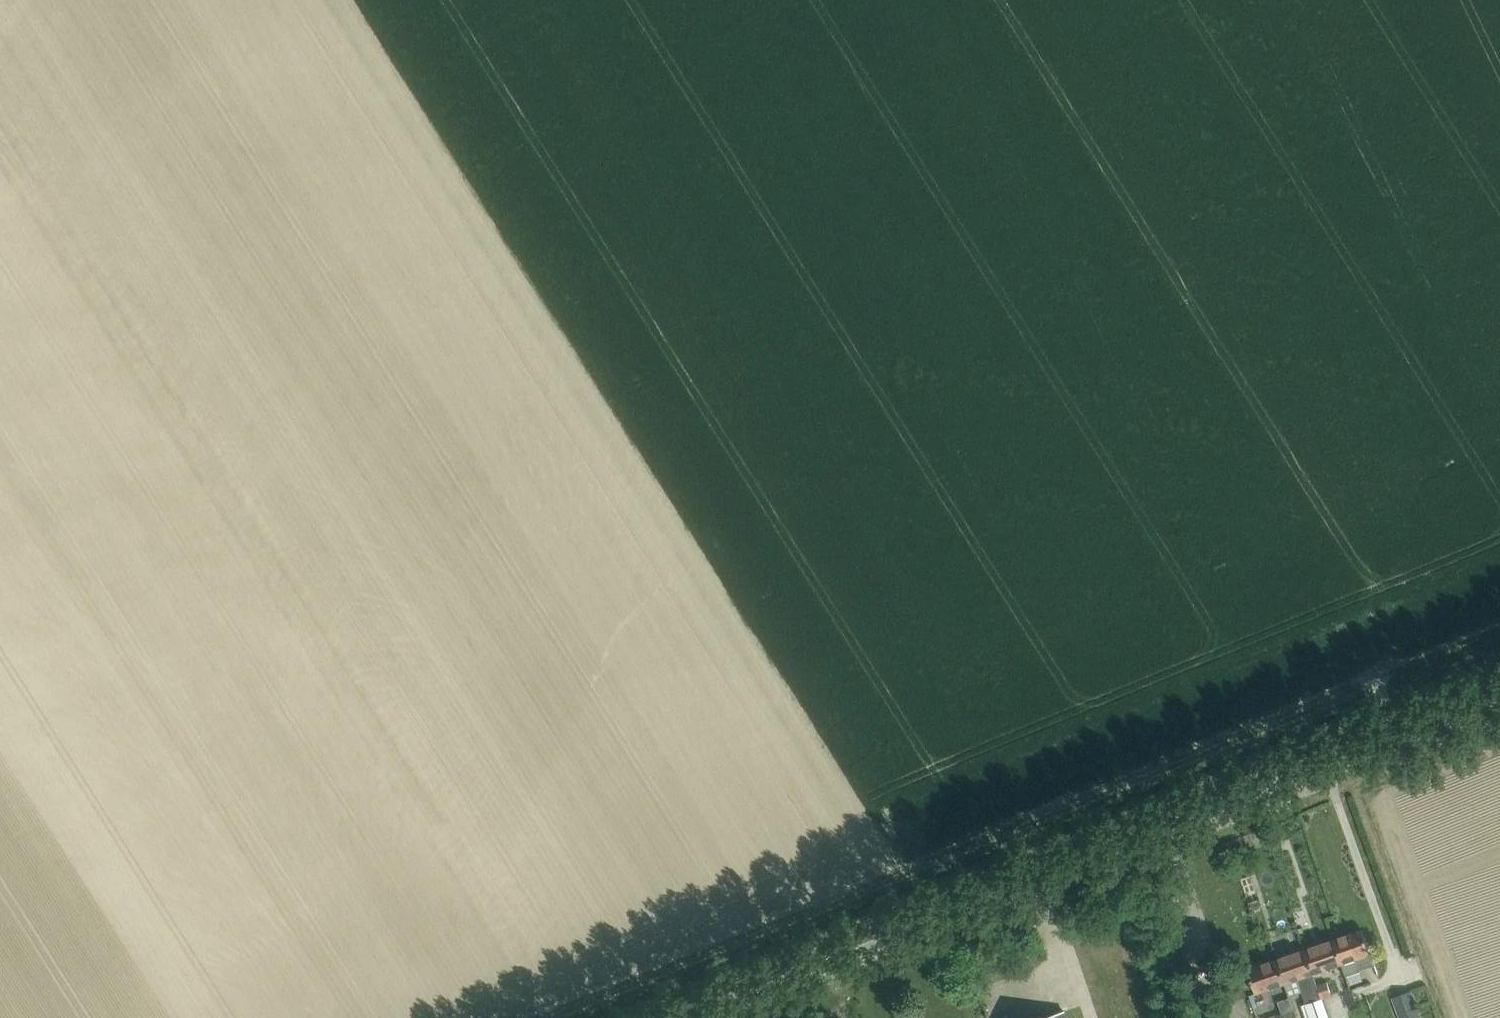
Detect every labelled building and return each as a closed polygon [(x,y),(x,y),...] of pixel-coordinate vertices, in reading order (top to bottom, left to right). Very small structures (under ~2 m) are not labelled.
[(1341,964),(1341,965),(1345,977),(1360,972),(1359,966),(1374,961),(1371,953),(1370,953),(1362,931),(1333,941),(1341,964)] [(1313,974),(1341,965),(1341,964),(1333,941),(1304,950),(1313,974)] [(1285,984),(1313,974),(1304,950),(1276,960),(1285,984)] [(1255,994),(1285,984),(1276,960),(1247,970),(1255,994)] [(1322,1000),(1332,997),(1327,982),(1317,985),(1322,1000)] [(1311,1004),(1322,1000),(1317,985),(1306,989),(1311,1004)] [(1392,999),(1399,1017),(1420,1017),(1411,992),(1392,999)]
